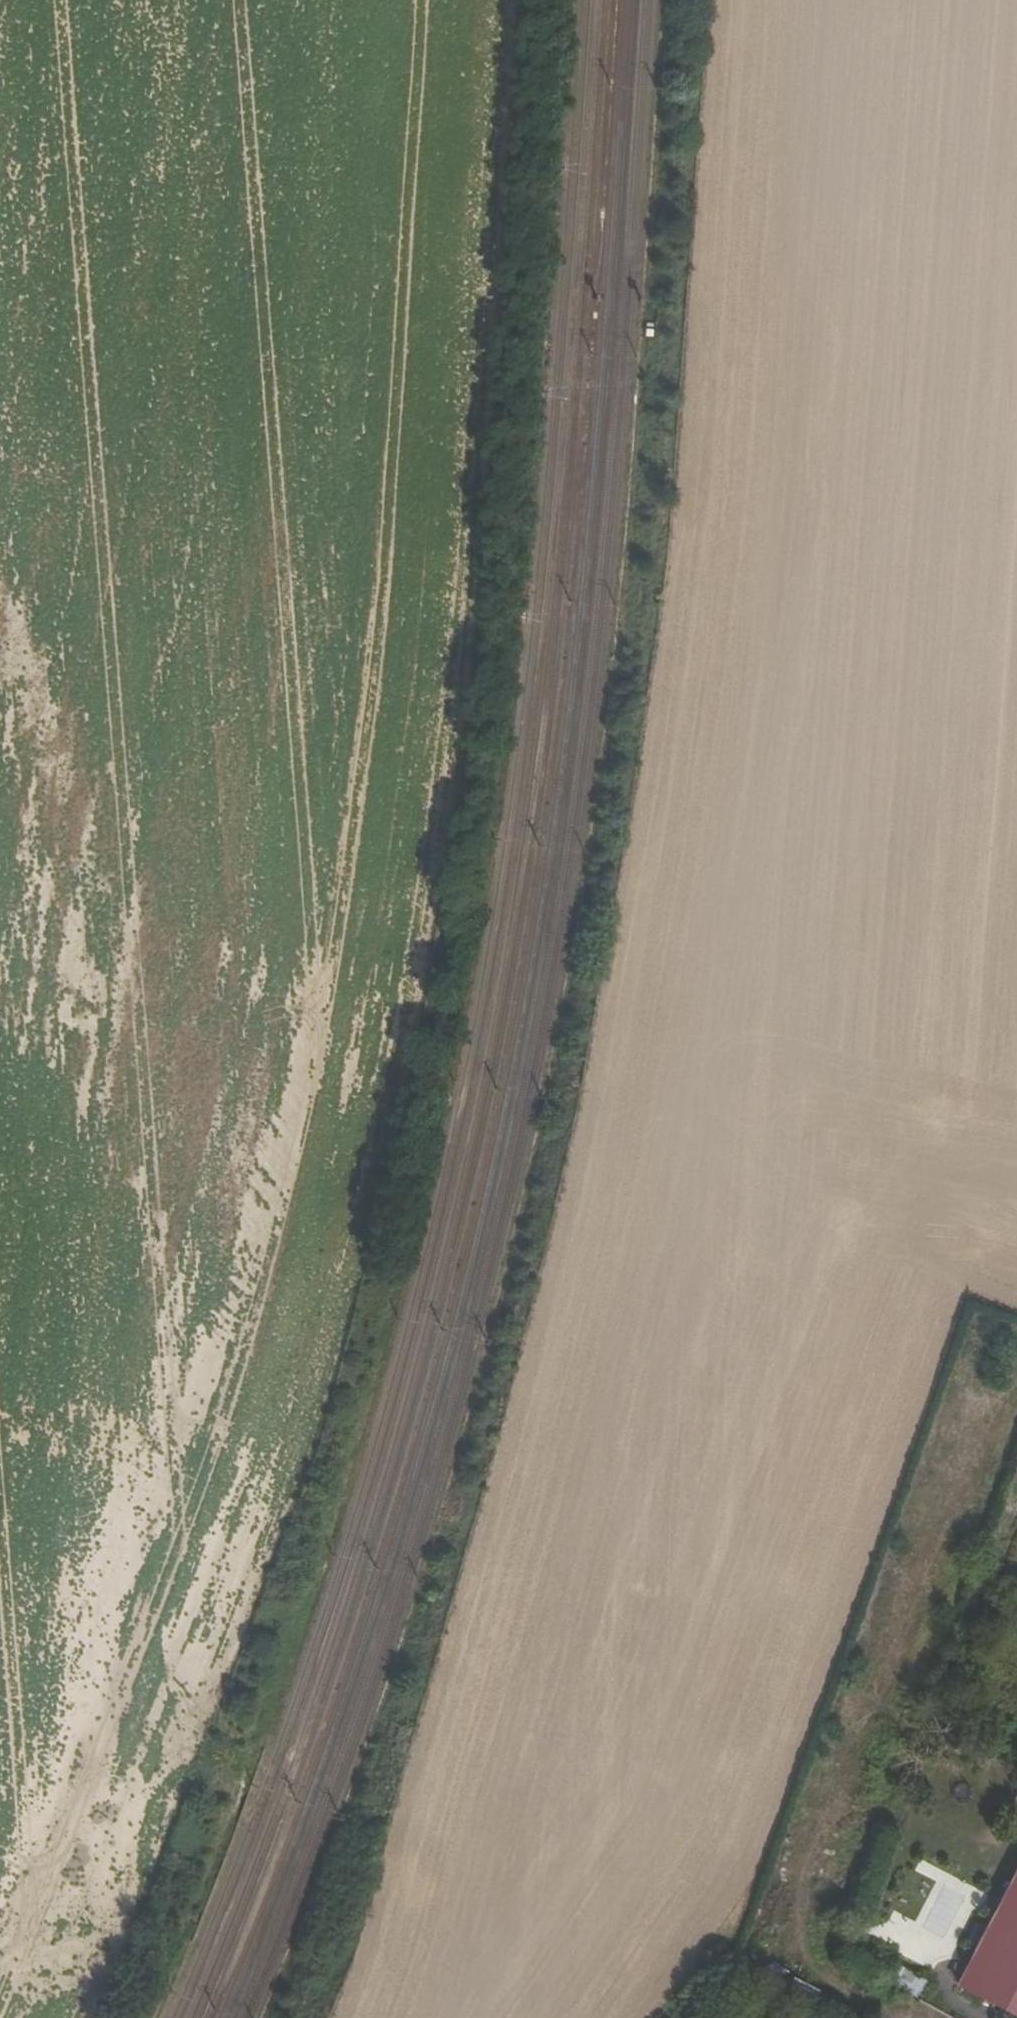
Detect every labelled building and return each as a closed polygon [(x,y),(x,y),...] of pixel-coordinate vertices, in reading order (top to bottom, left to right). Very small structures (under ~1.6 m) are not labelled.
[(1015,1841),(995,1881),(1009,1888),(1016,1872),(1016,1842),(1015,1841)] [(1009,1888),(961,1981),(963,1982),(995,1999),(1016,2010),(1016,1872),(1009,1888)] [(894,1985),(920,1998),(929,1980),(903,1967),(894,1985)] [(963,1982),(954,2001),(986,2017),(995,1999),(963,1982)]
